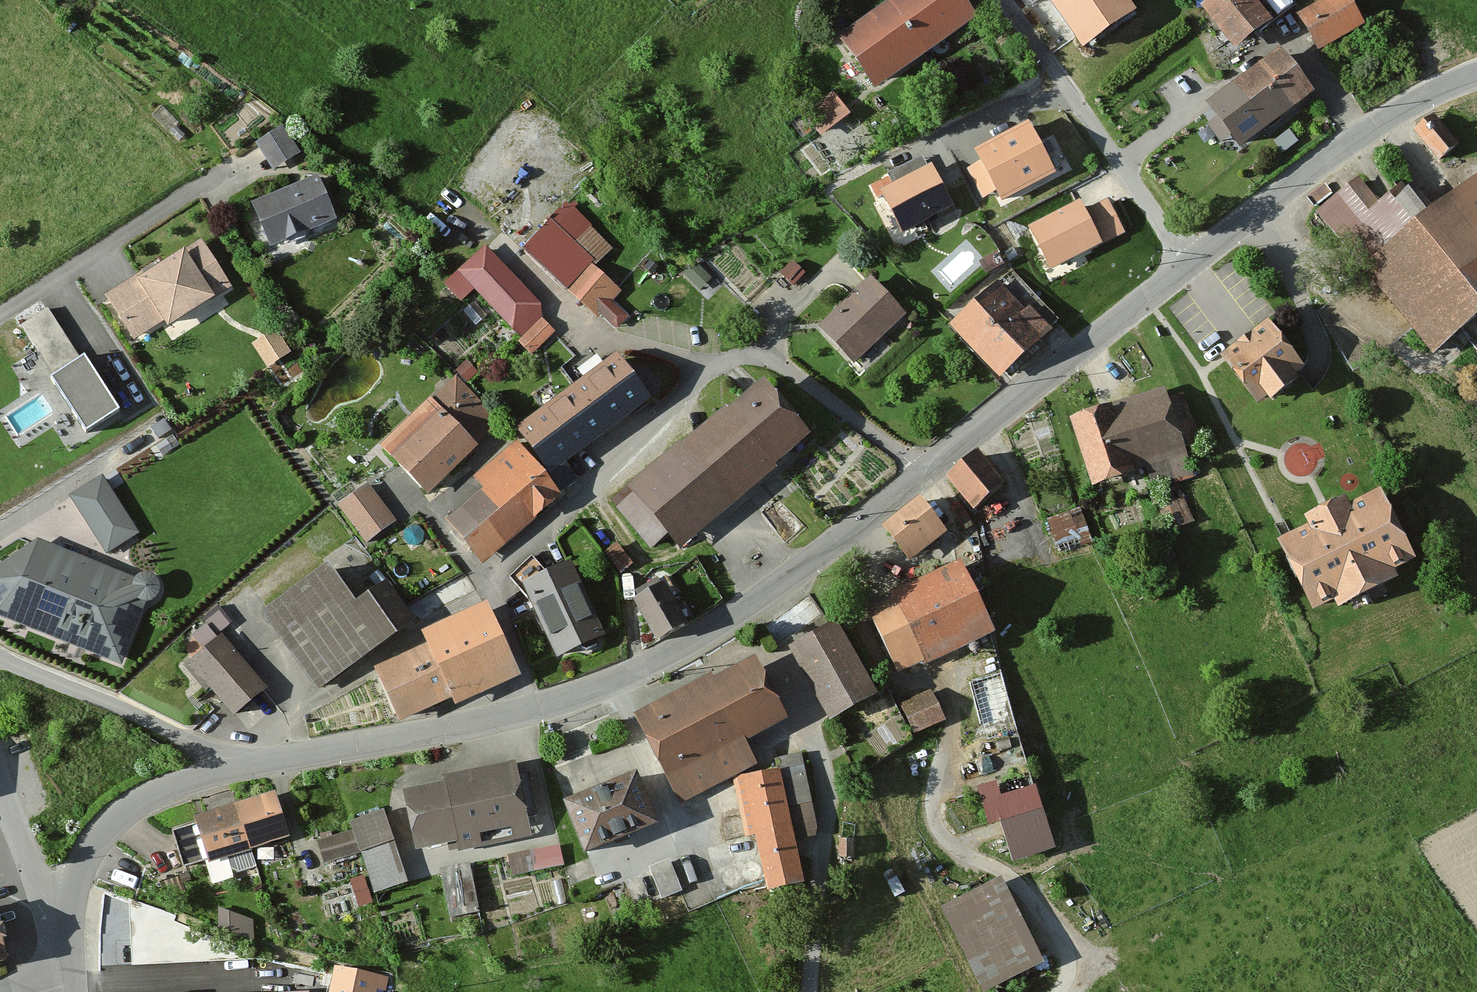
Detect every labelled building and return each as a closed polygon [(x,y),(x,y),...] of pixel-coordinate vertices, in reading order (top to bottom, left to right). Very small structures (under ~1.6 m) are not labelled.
[(831,41),(868,94),(968,23),(952,0),(889,0),(831,41)] [(1122,0),(1050,0),(1084,46),(1131,12),(1122,0)] [(1194,9),(1227,54),(1264,27),(1244,0),(1206,0),(1194,9)] [(1290,17),(1311,56),(1356,32),(1339,0),(1321,0),(1290,17)] [(1305,100),(1271,54),(1221,93),(1255,138),(1305,100)] [(823,125),(850,106),(837,87),(810,107),(823,125)] [(1454,149),(1429,116),(1411,129),(1436,163),(1454,149)] [(1051,175),(1027,128),(978,153),(1002,200),(1051,175)] [(251,149),(265,173),(296,156),(282,132),(251,149)] [(930,170),(883,194),(903,233),(950,209),(930,170)] [(1352,180),(1318,205),(1425,350),(1476,311),(1476,234),(1447,193),(1411,220),(1388,189),(1369,203),(1352,180)] [(307,185),(245,209),(262,251),(323,228),(307,185)] [(1098,245),(1079,207),(1032,230),(1052,269),(1098,245)] [(199,243),(99,298),(126,348),(227,293),(199,243)] [(532,316),(479,254),(454,275),(507,337),(532,316)] [(589,273),(568,295),(594,320),(615,299),(589,273)] [(866,281),(813,329),(848,367),(901,319),(866,281)] [(992,287),(947,326),(994,380),(1039,340),(992,287)] [(117,412),(84,361),(81,363),(48,311),(24,325),(58,378),(54,381),(86,431),(117,412)] [(1268,318),(1221,355),(1257,401),(1305,363),(1268,318)] [(254,334),(267,361),(292,350),(279,322),(254,334)] [(537,322),(519,341),(533,355),(551,336),(537,322)] [(607,360),(512,429),(548,477),(642,407),(607,360)] [(452,382),(376,449),(418,496),(494,429),(452,382)] [(751,385),(622,491),(670,549),(799,443),(751,385)] [(1158,391),(1063,422),(1085,489),(1144,470),(1151,492),(1188,480),(1179,454),(1196,449),(1179,399),(1163,405),(1158,391)] [(476,494),(441,524),(476,565),(553,499),(509,447),(467,483),(476,494)] [(970,451),(935,477),(962,513),(997,487),(970,451)] [(134,534),(100,483),(74,500),(108,551),(134,534)] [(388,522),(363,488),(333,511),(359,544),(388,522)] [(1299,529),(1267,545),(1302,616),(1326,604),(1332,615),(1384,590),(1379,579),(1406,566),(1371,496),(1340,511),(1334,500),(1323,506),(1295,520),(1299,529)] [(913,499),(871,531),(900,569),(942,537),(913,499)] [(1048,511),(1059,545),(1094,535),(1083,500),(1048,511)] [(607,545),(624,559),(632,550),(615,536),(607,545)] [(39,544),(0,569),(0,610),(121,659),(150,589),(39,544)] [(564,564),(514,586),(548,661),(597,640),(564,564)] [(888,602),(861,615),(893,681),(983,638),(947,564),(884,594),(888,602)] [(344,606),(317,570),(256,613),(314,692),(408,625),(377,582),(344,606)] [(653,586),(624,602),(647,642),(676,626),(653,586)] [(487,599),(422,629),(427,642),(374,666),(399,720),(452,696),(456,704),(521,674),(487,599)] [(826,625),(781,649),(821,723),(866,699),(826,625)] [(212,641),(180,670),(226,721),(258,692),(212,641)] [(744,660),(627,718),(671,807),(747,769),(735,745),(776,725),(744,660)] [(923,695),(893,709),(906,737),(936,723),(923,695)] [(510,771),(394,793),(405,849),(439,842),(441,855),(524,840),(510,771)] [(769,773),(730,783),(757,894),(796,884),(769,773)] [(623,779),(552,807),(572,857),(643,828),(623,779)] [(989,787),(969,794),(982,830),(1002,823),(989,787)] [(270,797),(230,809),(243,855),(283,843),(270,797)] [(247,873),(228,810),(185,822),(197,863),(219,856),(226,880),(247,873)] [(374,816),(343,826),(367,897),(398,886),(374,816)] [(341,835),(310,844),(316,866),(348,857),(341,835)] [(659,864),(640,871),(652,902),(671,895),(659,864)] [(463,868),(433,873),(441,922),(471,917),(463,868)] [(939,911),(976,991),(979,991),(1031,969),(993,887),(939,911)] [(329,892),(311,897),(318,924),(336,919),(329,892)] [(222,901),(216,921),(251,930),(257,910),(222,901)] [(335,965),(329,991),(376,991),(377,989),(385,991),(389,976),(335,965)]
